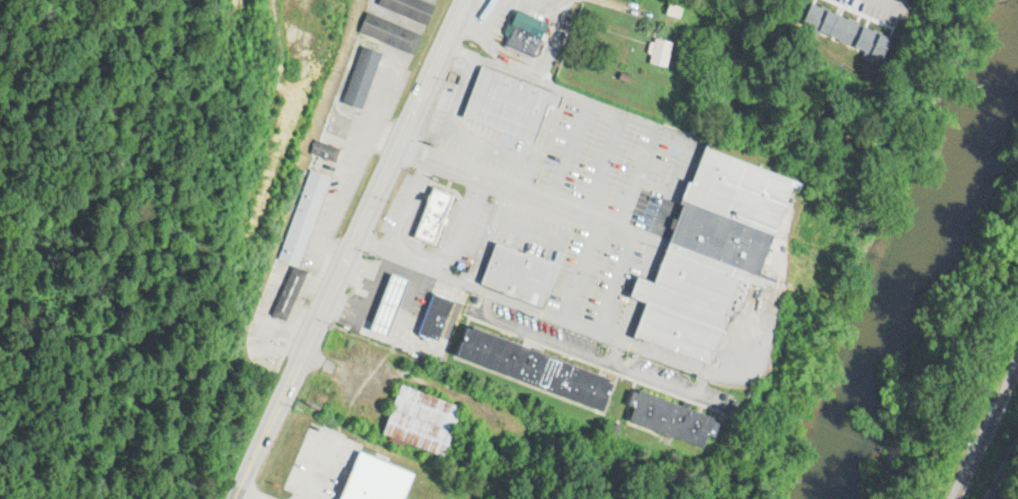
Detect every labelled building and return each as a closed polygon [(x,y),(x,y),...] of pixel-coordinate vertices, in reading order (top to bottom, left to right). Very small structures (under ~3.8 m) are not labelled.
[(433,4),(422,0),(378,0),(376,5),(426,24),(433,4)] [(816,45),(826,48),(840,6),(830,2),(816,45)] [(665,12),(676,17),(680,9),(669,4),(665,12)] [(413,53),(420,34),(365,13),(358,32),(413,53)] [(894,30),(882,25),(863,72),(876,77),(894,30)] [(665,66),(671,43),(651,37),(645,61),(665,66)] [(361,109),(380,53),(362,46),(343,102),(361,109)] [(462,118),(534,141),(547,101),(557,105),(561,93),(478,67),(462,118)] [(309,152),(333,163),(339,149),(315,139),(309,152)] [(643,277),(652,280),(681,202),(677,201),(685,179),(690,181),(704,145),(791,178),(757,270),(773,277),(771,283),(760,279),(758,284),(749,281),(738,308),(732,306),(710,363),(632,334),(645,300),(636,296),(628,293),(635,274),(643,277)] [(328,176),(308,170),(278,259),(298,266),(328,176)] [(413,236),(435,244),(452,195),(429,187),(413,236)] [(544,307),(558,264),(493,243),(479,286),(544,307)] [(270,315),(284,321),(305,273),(292,267),(270,315)] [(406,280),(389,273),(369,329),(386,335),(406,280)] [(417,334),(437,341),(451,301),(432,294),(417,334)] [(463,328),(452,359),(603,410),(613,378),(463,328)] [(460,406),(398,384),(380,434),(442,457),(460,406)] [(702,446),(712,415),(636,392),(626,423),(702,446)]
